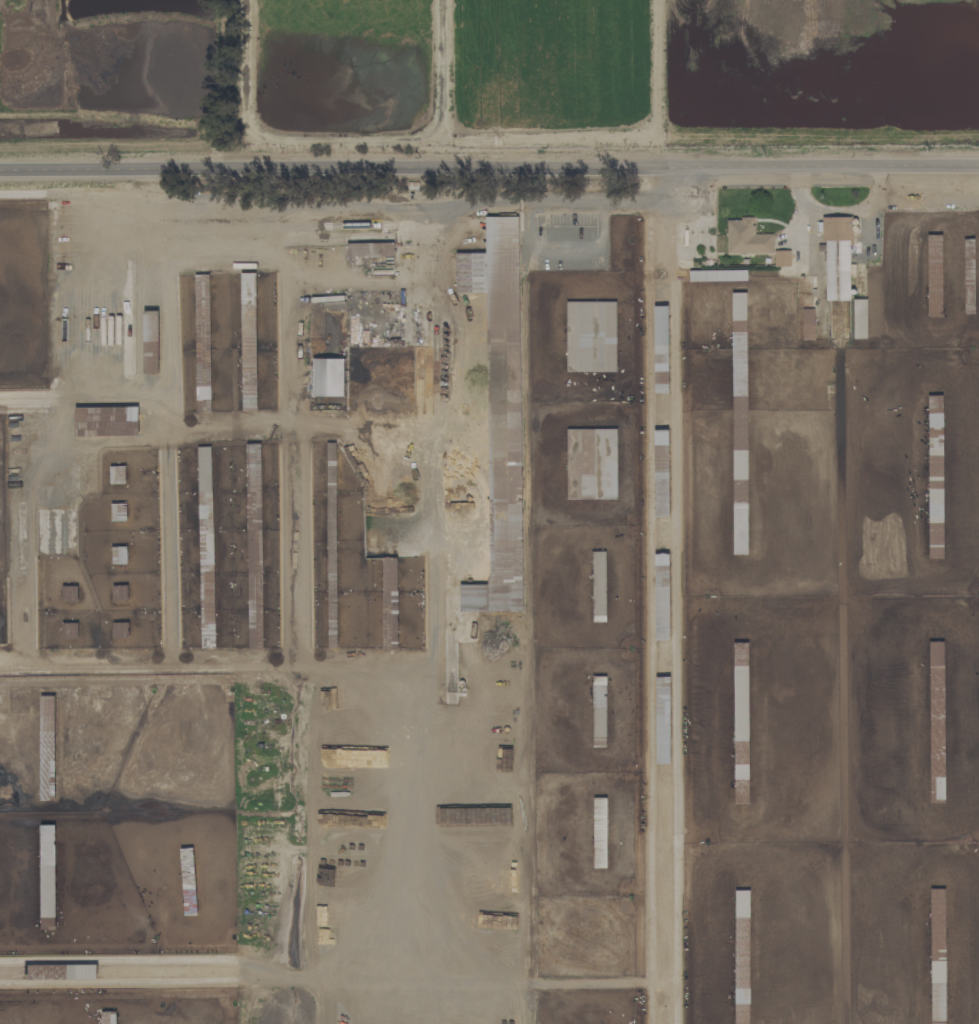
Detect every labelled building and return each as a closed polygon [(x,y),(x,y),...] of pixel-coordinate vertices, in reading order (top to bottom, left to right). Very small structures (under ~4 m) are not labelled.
[(519,216),(486,217),(486,253),(456,253),(456,292),(487,292),(489,584),(460,585),(460,611),(523,611),(522,513),(509,513),(509,515),(497,515),(497,512),(521,511),(519,216)] [(850,216),(824,217),(825,300),(851,300),(850,216)] [(772,234),(755,234),(754,218),(726,219),(727,253),(773,253),(772,234)] [(689,270),(689,281),(747,281),(747,270),(689,270)] [(241,273),(242,410),(257,410),(255,273),(241,273)] [(209,274),(194,274),(196,413),(211,412),(209,274)] [(749,554),(746,292),(732,292),(734,554),(749,554)] [(866,299),(853,299),(853,339),(867,338),(866,299)] [(616,301),(566,302),(567,372),(616,371),(616,301)] [(654,306),(655,392),(670,392),(668,306),(654,306)] [(158,310),(144,311),(144,372),(159,372),(158,310)] [(344,396),(344,359),(313,358),(312,396),(344,396)] [(75,407),(75,436),(139,435),(139,406),(75,407)] [(929,558),(944,558),(943,409),(928,409),(929,558)] [(567,499),(617,499),(616,428),(566,429),(567,499)] [(247,512),(249,512),(249,550),(261,550),(260,444),(246,444),(247,512)] [(126,466),(110,466),(110,484),(126,484),(126,466)] [(398,649),(397,557),(382,557),(383,650),(398,649)] [(593,622),(606,622),(605,574),(592,574),(593,622)] [(128,601),(128,585),(113,586),(113,601),(128,601)] [(78,601),(77,586),(62,586),(62,602),(78,601)] [(77,638),(77,622),(62,622),(62,638),(77,638)] [(113,639),(129,638),(128,622),(113,623),(113,639)] [(749,791),(747,672),(742,672),(742,690),(735,690),(736,736),(745,736),(745,753),(735,753),(736,791),(749,791)] [(593,746),(607,746),(606,676),(592,676),(593,746)] [(40,825),(41,929),(55,929),(55,825),(40,825)] [(96,964),(67,965),(68,980),(97,979),(96,964)]
